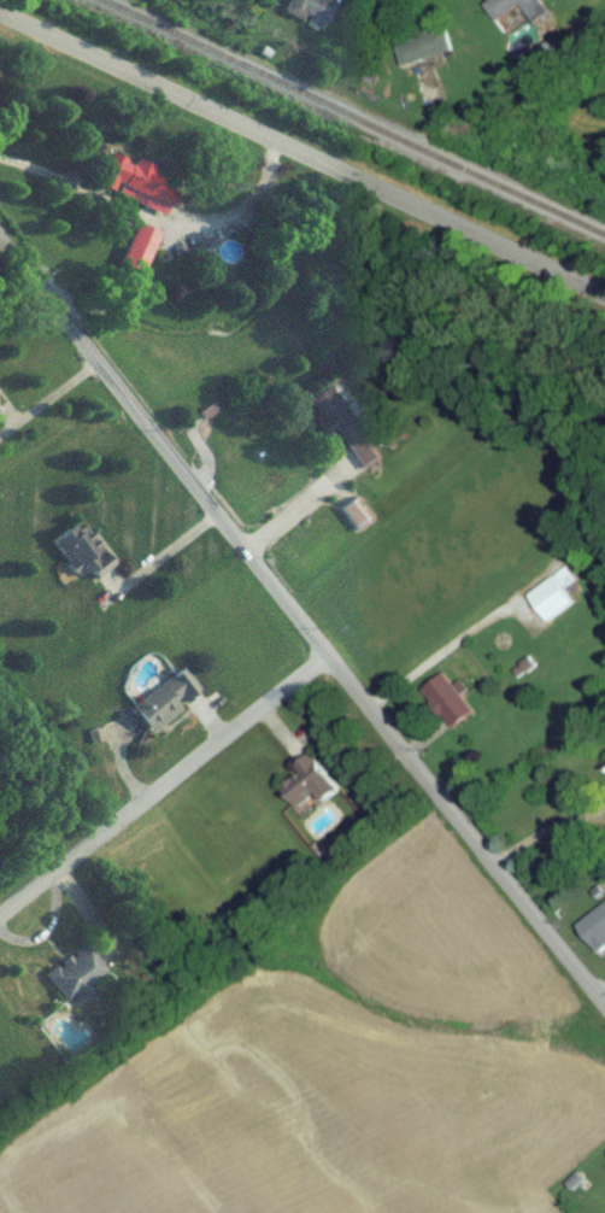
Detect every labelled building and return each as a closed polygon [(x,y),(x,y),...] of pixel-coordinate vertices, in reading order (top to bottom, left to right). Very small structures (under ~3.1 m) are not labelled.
[(287,27),(323,25),(321,0),(286,0),(287,27)] [(501,41),(548,17),(539,0),(494,0),(483,6),(501,41)] [(109,196),(163,218),(175,188),(103,159),(90,192),(107,199),(109,196)] [(136,282),(156,241),(133,230),(113,271),(136,282)] [(329,460),(355,449),(338,408),(312,420),(329,460)] [(337,515),(353,539),(370,528),(354,504),(337,515)] [(101,579),(90,538),(57,547),(68,588),(101,579)] [(526,602),(545,629),(572,611),(553,584),(526,602)] [(422,695),(435,718),(457,705),(444,682),(422,695)] [(189,710),(171,683),(125,714),(142,741),(189,710)] [(334,792),(314,764),(274,792),(294,820),(334,792)] [(575,932),(597,962),(604,956),(604,910),(575,932)] [(41,984),(66,1013),(101,982),(75,953),(41,984)]
